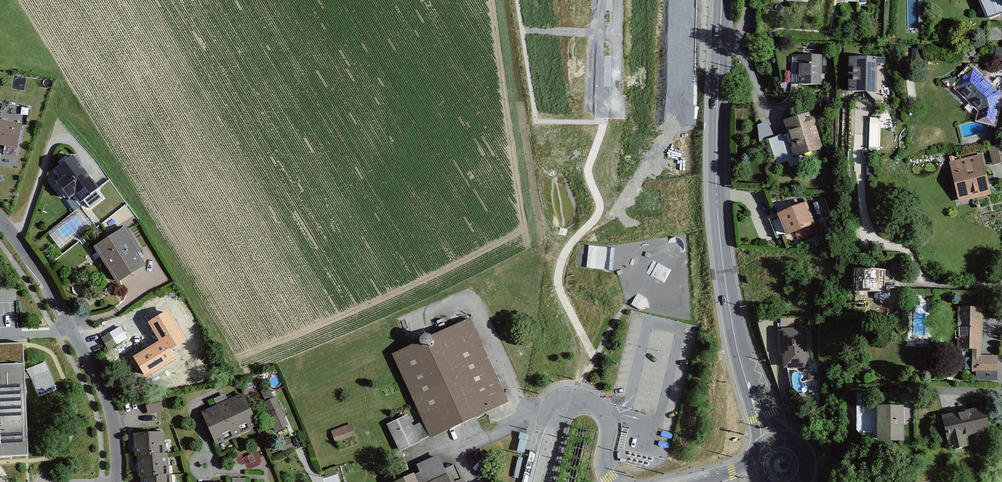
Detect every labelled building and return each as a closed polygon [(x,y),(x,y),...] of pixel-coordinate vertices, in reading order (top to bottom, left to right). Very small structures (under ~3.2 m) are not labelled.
[(987,21),(1001,14),(1001,1),(1001,0),(979,0),(987,21)] [(824,57),(793,55),(791,86),(822,88),(824,57)] [(878,59),(848,58),(847,93),(876,94),(878,59)] [(957,77),(943,82),(950,90),(956,90),(981,113),(978,124),(996,128),(1001,99),(1001,95),(973,69),(962,81),(957,77)] [(811,113),(787,121),(797,157),(822,150),(811,113)] [(870,116),(869,146),(880,146),(881,117),(870,116)] [(0,118),(0,144),(17,148),(22,123),(0,118)] [(989,150),(993,166),(1001,163),(1001,146),(989,150)] [(59,178),(53,182),(68,202),(76,197),(81,203),(84,201),(89,209),(102,200),(95,192),(98,190),(73,156),(53,170),(59,178)] [(982,158),(951,164),(959,204),(991,197),(982,158)] [(807,204),(778,217),(787,238),(817,226),(807,204)] [(126,226),(93,246),(117,283),(146,265),(138,252),(141,250),(126,226)] [(587,267),(613,268),(614,246),(588,245),(587,267)] [(888,272),(855,270),(854,293),(887,294),(888,272)] [(982,308),(957,307),(956,354),(973,355),(972,382),(999,382),(1000,359),(982,358),(982,308)] [(169,309),(147,321),(159,341),(132,356),(145,377),(176,359),(170,349),(187,339),(169,309)] [(409,345),(391,353),(422,421),(430,437),(430,438),(509,402),(470,318),(409,345)] [(101,337),(108,350),(128,338),(120,326),(101,337)] [(781,330),(778,331),(779,355),(783,355),(783,369),(809,368),(806,327),(782,329),(781,330)] [(28,456),(25,378),(25,372),(24,370),(24,365),(23,344),(0,345),(0,457),(28,456)] [(30,368),(27,369),(27,372),(25,372),(25,378),(30,378),(39,398),(57,390),(45,362),(32,367),(30,368)] [(216,404),(201,411),(215,443),(215,444),(223,441),(224,442),(233,438),(252,430),(251,429),(256,426),(258,425),(243,392),(242,393),(232,397),(228,399),(216,404)] [(225,394),(214,399),(216,404),(228,399),(227,397),(225,394)] [(275,397),(264,402),(271,417),(268,419),(275,433),(288,427),(275,397)] [(903,405),(876,405),(877,441),(904,441),(903,405)] [(985,405),(941,416),(950,451),(968,447),(966,438),(991,432),(985,405)] [(386,424),(399,452),(400,451),(421,442),(420,441),(430,437),(422,421),(413,425),(408,414),(386,424)] [(352,423),(331,431),(335,443),(356,435),(352,423)] [(142,433),(133,434),(135,456),(136,456),(165,454),(164,432),(142,433)] [(520,439),(527,441),(529,435),(519,432),(518,439),(520,439)] [(282,452),(293,447),(289,438),(278,443),(282,452)] [(165,454),(136,456),(138,477),(140,477),(169,475),(168,455),(168,453),(165,454)] [(463,478),(461,479),(454,464),(445,468),(438,454),(416,464),(420,472),(415,474),(414,472),(409,474),(393,481),(465,481),(463,478)]
